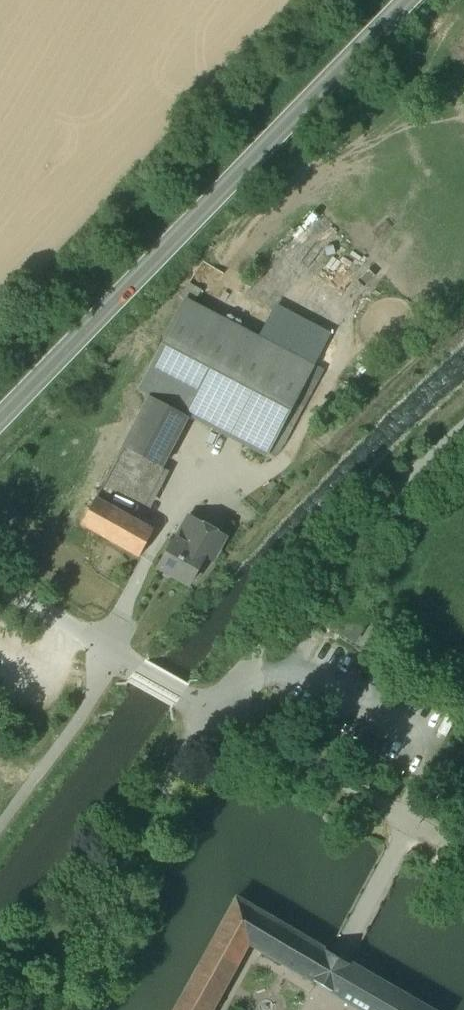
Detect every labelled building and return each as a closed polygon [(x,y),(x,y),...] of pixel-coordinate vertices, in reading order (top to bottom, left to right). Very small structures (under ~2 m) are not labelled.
[(316,209),(285,241),(307,261),(337,230),(316,209)] [(185,302),(139,390),(149,396),(149,397),(188,418),(187,420),(192,423),(193,419),(266,457),(312,369),(257,340),(185,302)] [(257,340),(312,369),(331,334),(275,305),(257,340)] [(188,418),(149,397),(123,447),(133,453),(161,468),(187,420),(188,418)] [(123,447),(95,499),(106,505),(133,453),(123,447)] [(106,505),(95,499),(81,525),(139,557),(153,532),(106,505)] [(224,538),(195,522),(186,537),(182,543),(205,556),(205,557),(212,561),(224,538)] [(182,543),(176,540),(159,569),(163,572),(162,574),(170,579),(172,577),(188,586),(205,557),(205,556),(182,543)] [(368,619),(340,604),(327,627),(354,643),(368,619)] [(40,724),(29,715),(22,725),(33,733),(40,724)] [(236,898),(175,1009),(212,1009),(246,948),(245,948),(247,944),(361,1009),(427,1009),(236,898)]
